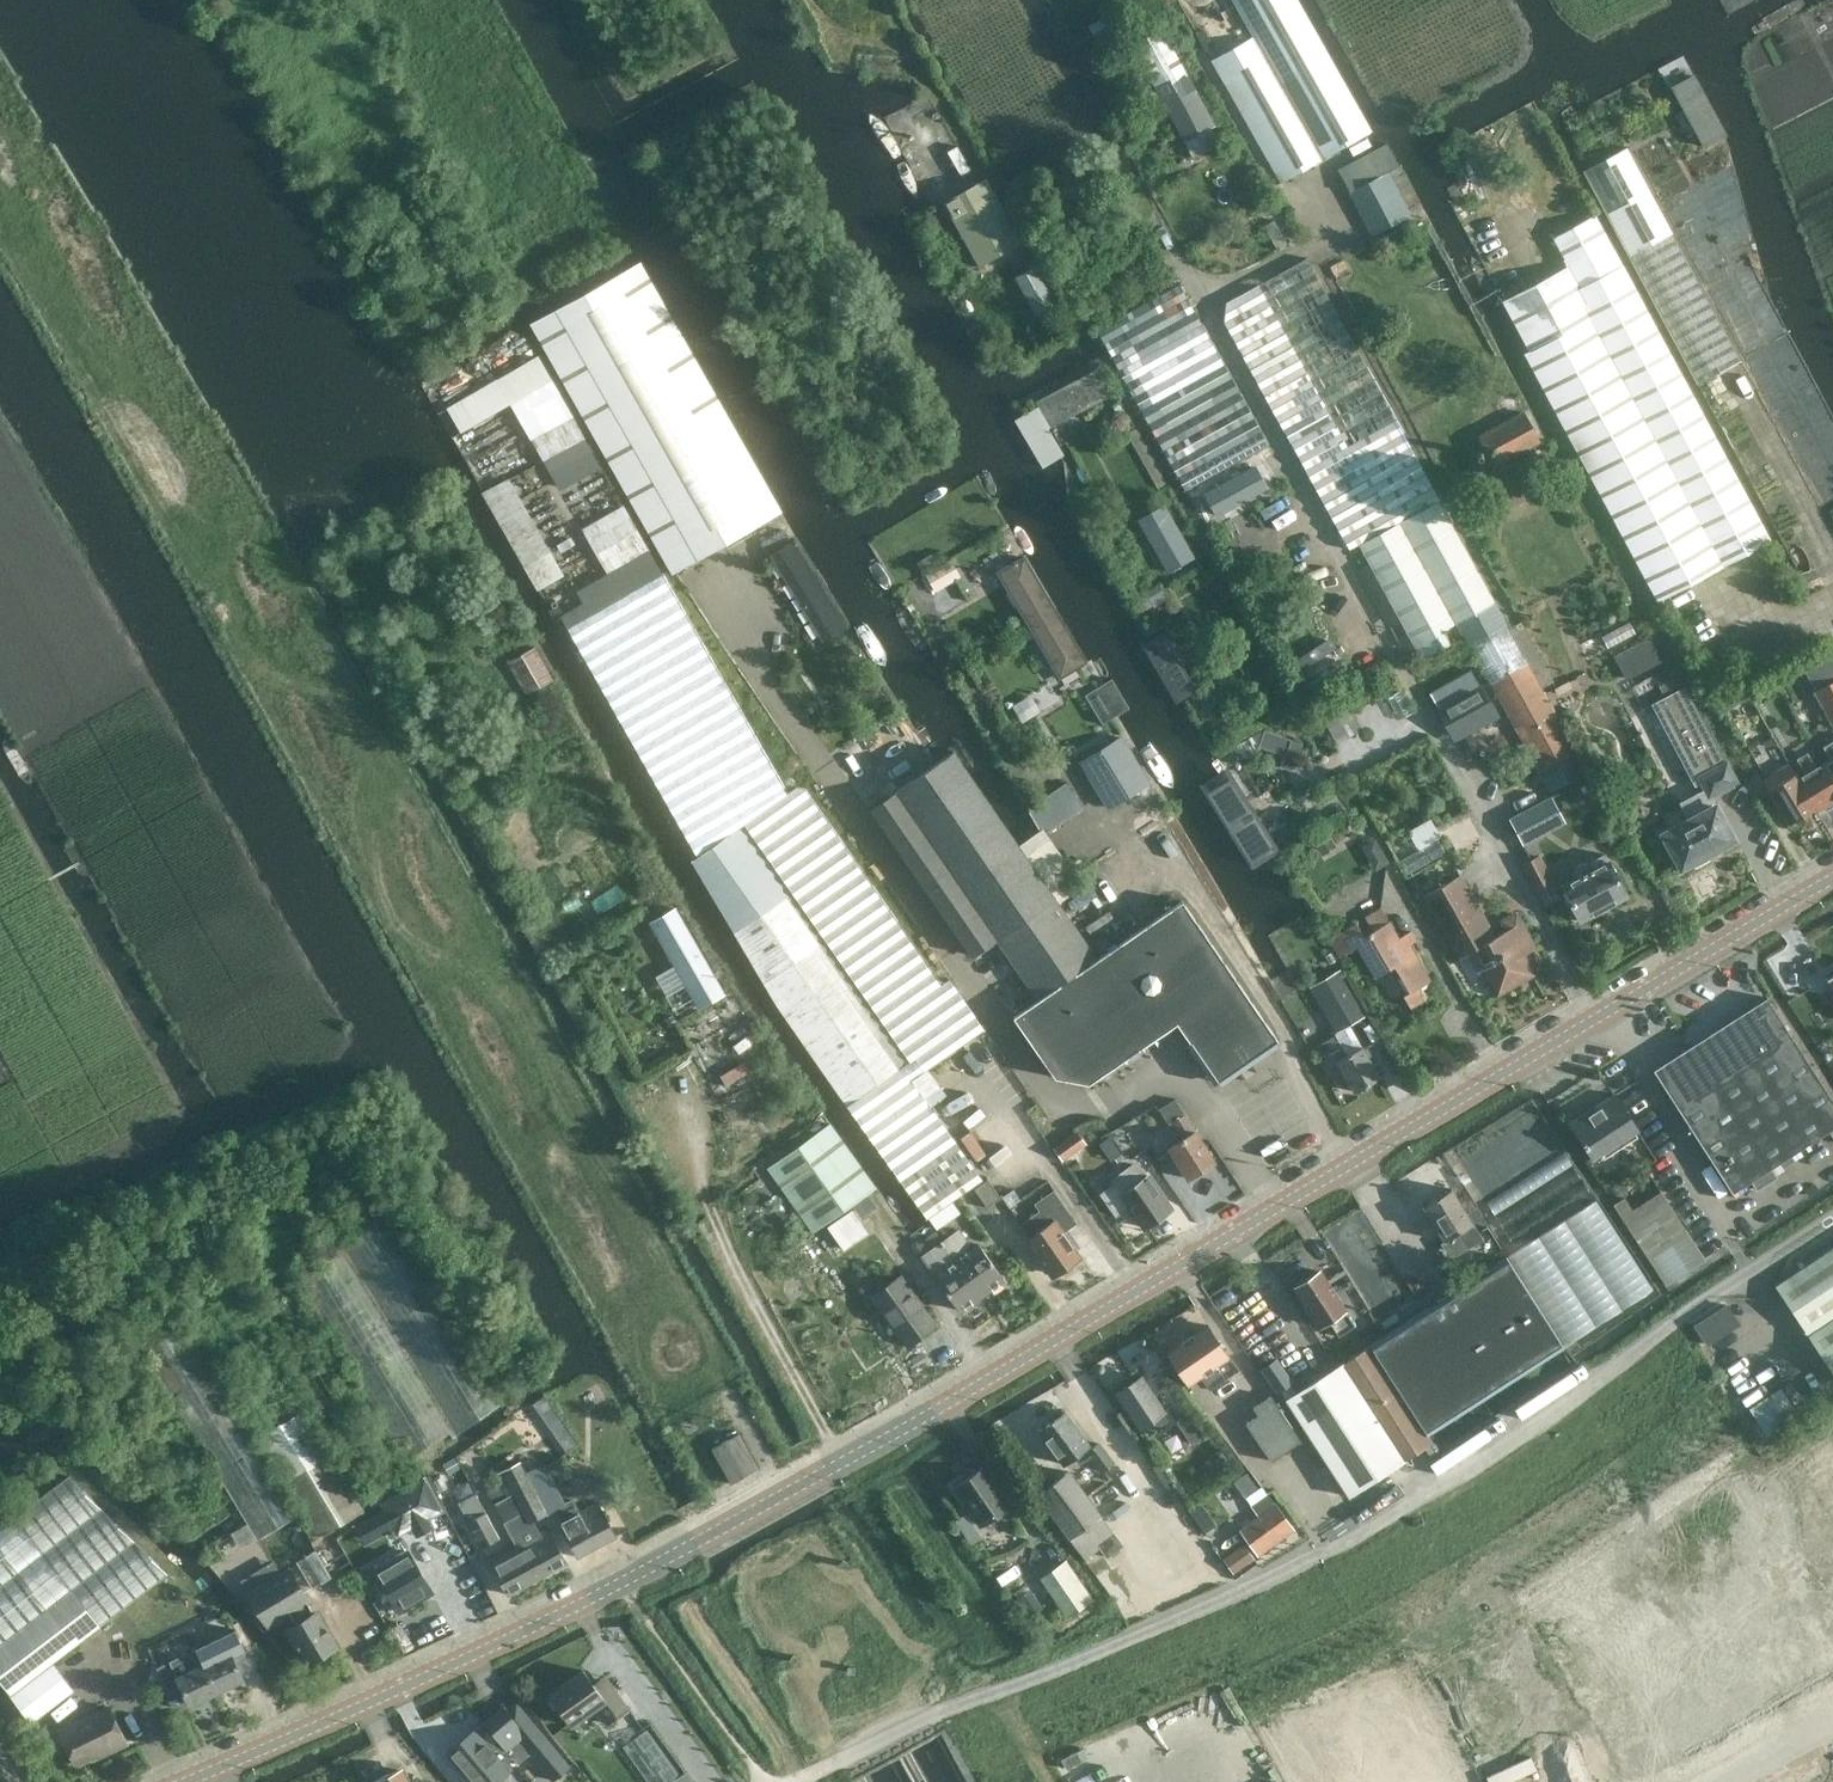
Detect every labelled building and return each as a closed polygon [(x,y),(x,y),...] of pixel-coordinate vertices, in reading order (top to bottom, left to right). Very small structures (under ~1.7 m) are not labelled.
[(1219,72),(1281,183),(1369,133),(1295,0),(1232,0),(1260,50),(1219,72)] [(1213,127),(1159,26),(1131,41),(1186,142),(1213,127)] [(1693,75),(1672,87),(1704,146),(1725,134),(1693,75)] [(1659,601),(1769,541),(1623,266),(1534,102),(1443,151),(1466,193),(1450,202),(1530,351),(1525,353),(1659,601)] [(1738,361),(1637,140),(1591,161),(1693,382),(1738,361)] [(1375,150),(1343,168),(1354,189),(1350,191),(1373,234),(1409,215),(1386,170),(1388,170),(1398,164),(1389,147),(1388,144),(1375,150)] [(1022,242),(986,177),(944,201),(980,265),(1022,242)] [(1350,550),(1360,544),(1440,501),(1442,500),(1308,258),(1227,303),(1225,322),(1350,550)] [(530,323),(666,562),(672,573),(782,511),(640,261),(530,323)] [(1034,265),(1016,276),(1038,314),(1056,303),(1034,265)] [(1186,490),(1256,451),(1268,445),(1179,284),(1097,329),(1186,490)] [(449,398),(462,426),(518,400),(558,487),(600,467),(547,353),(449,398)] [(1096,369),(1037,400),(1051,426),(1110,395),(1096,369)] [(1494,466),(1539,441),(1524,411),(1478,435),(1494,466)] [(1218,516),(1269,489),(1256,464),(1204,492),(1218,516)] [(566,571),(511,473),(484,488),(539,586),(566,571)] [(1440,501),(1360,544),(1422,660),(1451,644),(1444,631),(1495,602),(1440,501)] [(1164,504),(1139,519),(1168,571),(1194,556),(1164,504)] [(786,553),(774,561),(819,635),(832,627),(835,633),(848,626),(851,623),(798,538),(797,538),(782,547),(786,553)] [(692,860),(763,983),(847,1105),(928,1218),(983,1179),(913,1079),(985,1028),(949,978),(940,983),(806,789),(796,786),(787,793),(663,574),(566,628),(698,856),(692,860)] [(1171,668),(1135,606),(1110,621),(1146,683),(1171,668)] [(1650,638),(1615,656),(1627,679),(1663,661),(1650,638)] [(510,655),(526,690),(555,677),(539,642),(510,655)] [(1588,772),(1578,752),(1528,663),(1491,684),(1540,773),(1550,792),(1588,772)] [(1684,686),(1673,665),(1655,674),(1665,696),(1684,686)] [(1130,707),(1113,678),(1112,678),(1098,687),(1115,716),(1125,710),(1130,707)] [(1830,721),(1832,725),(1832,681),(1814,691),(1830,721)] [(1481,686),(1439,710),(1454,736),(1496,713),(1481,686)] [(1695,866),(1709,859),(1708,857),(1709,852),(1734,839),(1709,793),(1719,788),(1721,792),(1734,785),(1732,781),(1734,780),(1728,768),(1727,768),(1684,687),(1652,703),(1695,785),(1702,781),(1705,785),(1704,785),(1706,788),(1680,802),(1689,818),(1662,833),(1681,868),(1690,863),(1695,864),(1695,866)] [(1149,781),(1123,737),(1081,762),(1108,806),(1149,781)] [(1290,740),(1281,766),(1292,770),(1302,744),(1290,740)] [(1832,779),(1832,740),(1823,746),(1831,758),(1823,763),(1832,779)] [(1099,957),(955,749),(870,809),(972,956),(996,940),(1038,999),(1099,957)] [(1823,763),(1816,767),(1807,753),(1798,758),(1806,773),(1799,778),(1818,809),(1832,800),(1832,779),(1823,763)] [(1818,809),(1799,778),(1796,772),(1789,776),(1784,767),(1764,779),(1769,788),(1768,789),(1789,823),(1815,808),(1816,810),(1818,809)] [(1048,827),(1085,805),(1070,780),(1032,802),(1048,827)] [(1276,846),(1243,794),(1219,810),(1252,862),(1276,846)] [(1516,815),(1510,818),(1523,844),(1530,841),(1566,821),(1552,796),(1516,815)] [(1434,817),(1413,825),(1419,842),(1441,834),(1434,817)] [(1327,829),(1312,838),(1322,855),(1337,846),(1327,829)] [(1576,878),(1562,886),(1581,920),(1627,895),(1604,853),(1572,871),(1576,878)] [(1538,855),(1523,863),(1541,897),(1541,898),(1543,897),(1556,890),(1538,855)] [(1494,936),(1471,894),(1460,874),(1423,895),(1459,958),(1468,953),(1476,967),(1480,964),(1497,995),(1535,974),(1526,958),(1522,960),(1519,956),(1536,947),(1517,913),(1503,920),(1508,929),(1494,936)] [(1099,957),(1038,999),(1014,1016),(1055,1076),(1089,1083),(1177,1022),(1218,1081),(1278,1039),(1182,900),(1099,957)] [(676,907),(651,922),(700,1007),(726,993),(676,907)] [(1356,921),(1330,937),(1341,955),(1358,945),(1376,976),(1389,968),(1398,971),(1409,991),(1403,994),(1410,1006),(1425,998),(1419,987),(1430,980),(1410,944),(1416,940),(1410,930),(1399,937),(1385,914),(1374,920),(1378,927),(1364,935),(1356,921)] [(1364,1013),(1340,972),(1318,984),(1328,1001),(1322,1004),(1337,1029),(1364,1013)] [(1768,1003),(1695,1049),(1693,1044),(1653,1070),(1732,1192),(1750,1181),(1756,1189),(1777,1177),(1771,1168),(1832,1128),(1832,1101),(1769,1002),(1768,1003)] [(1335,1034),(1313,1047),(1319,1057),(1341,1045),(1335,1034)] [(1341,1066),(1355,1091),(1380,1076),(1362,1045),(1347,1054),(1342,1047),(1320,1059),(1328,1073),(1341,1066)] [(1639,1130),(1615,1093),(1569,1123),(1594,1160),(1639,1130)] [(1181,1137),(1168,1145),(1188,1178),(1215,1161),(1185,1114),(1171,1121),(1181,1137)] [(830,1123),(767,1168),(813,1233),(876,1187),(830,1123)] [(1062,1160),(1087,1143),(1078,1129),(1053,1147),(1062,1160)] [(1145,1227),(1169,1210),(1171,1209),(1147,1175),(1143,1178),(1133,1164),(1112,1179),(1115,1183),(1101,1193),(1116,1214),(1130,1205),(1145,1227)] [(988,1178),(974,1188),(988,1207),(1001,1198),(988,1178)] [(1423,1205),(1445,1240),(1459,1232),(1469,1247),(1482,1240),(1451,1188),(1423,1205)] [(1028,1237),(1054,1275),(1080,1257),(1062,1231),(1075,1222),(1053,1190),(1036,1202),(1041,1210),(1022,1223),(1030,1235),(1028,1237)] [(1673,1208),(1633,1234),(1666,1285),(1706,1259),(1673,1208)] [(852,1209),(828,1227),(844,1250),(869,1232),(852,1209)] [(503,1402),(386,1214),(292,1270),(407,1459),(451,1431),(455,1437),(503,1402)] [(944,1240),(981,1293),(988,1289),(991,1293),(1005,1283),(1002,1279),(1004,1278),(979,1243),(972,1248),(959,1229),(944,1240)] [(936,1274),(935,1275),(959,1309),(961,1308),(964,1312),(978,1302),(975,1298),(981,1293),(944,1240),(923,1255),(936,1274)] [(1775,1286),(1832,1374),(1832,1248),(1775,1286)] [(1564,1347),(1507,1257),(1369,1345),(1427,1434),(1427,1433),(1564,1347)] [(1322,1270),(1313,1275),(1311,1277),(1310,1276),(1300,1277),(1295,1285),(1295,1286),(1293,1288),(1320,1328),(1330,1322),(1339,1335),(1354,1325),(1346,1311),(1348,1310),(1322,1270)] [(900,1274),(872,1294),(908,1346),(937,1326),(900,1274)] [(129,1325),(257,1540),(301,1514),(175,1304),(129,1325)] [(1727,1304),(1695,1324),(1707,1343),(1739,1323),(1727,1304)] [(363,1511),(250,1323),(207,1349),(320,1536),(363,1511)] [(1237,1369),(1207,1323),(1168,1351),(1191,1385),(1202,1378),(1210,1389),(1237,1369)] [(1369,1345),(1326,1372),(1293,1393),(1357,1492),(1393,1468),(1433,1442),(1427,1433),(1427,1434),(1369,1345)] [(1277,1393),(1294,1382),(1277,1357),(1260,1367),(1277,1393)] [(1167,1406),(1164,1408),(1142,1375),(1116,1392),(1140,1429),(1146,1426),(1154,1437),(1177,1421),(1167,1406)] [(1752,1401),(1766,1429),(1799,1412),(1784,1384),(1752,1401)] [(1272,1461),(1302,1440),(1271,1395),(1254,1406),(1259,1414),(1246,1423),(1272,1461)] [(1102,1472),(1115,1462),(1099,1442),(1092,1447),(1065,1411),(1039,1430),(1064,1464),(1075,1457),(1080,1464),(1089,1456),(1102,1472)] [(732,1483),(758,1468),(739,1433),(712,1448),(732,1483)] [(496,1474),(502,1483),(490,1490),(507,1521),(524,1512),(530,1522),(556,1508),(565,1503),(542,1461),(525,1471),(520,1461),(496,1474)] [(986,1525),(1013,1505),(985,1467),(958,1486),(986,1525)] [(1107,1557),(1123,1545),(1068,1471),(1037,1493),(1087,1562),(1092,1559),(1089,1555),(1100,1547),(1107,1557)] [(11,1696),(53,1663),(89,1635),(169,1573),(69,1475),(0,1528),(0,1681),(11,1696)] [(383,1509),(355,1524),(364,1542),(395,1525),(399,1534),(413,1527),(417,1535),(433,1526),(428,1517),(444,1509),(427,1477),(379,1503),(383,1509)] [(1247,1477),(1234,1486),(1246,1503),(1259,1493),(1247,1477)] [(459,1502),(483,1547),(500,1538),(469,1479),(453,1488),(460,1501),(459,1502)] [(1258,1515),(1240,1528),(1258,1555),(1294,1529),(1275,1503),(1266,1493),(1250,1504),(1258,1515)] [(578,1556),(616,1536),(598,1502),(579,1512),(572,1499),(556,1508),(563,1521),(560,1522),(578,1556)] [(966,1513),(955,1520),(971,1544),(981,1537),(966,1513)] [(516,1543),(490,1558),(508,1594),(568,1562),(548,1527),(535,1534),(531,1526),(513,1536),(516,1543)] [(380,1580),(376,1582),(382,1591),(387,1588),(399,1610),(432,1591),(412,1557),(409,1559),(405,1554),(406,1554),(396,1536),(371,1550),(382,1568),(384,1566),(387,1571),(378,1577),(380,1580)] [(1245,1542),(1223,1558),(1228,1565),(1234,1572),(1255,1557),(1245,1542)] [(1040,1577),(1067,1616),(1092,1600),(1065,1560),(1040,1577)] [(296,1623),(287,1628),(297,1644),(298,1643),(309,1662),(338,1645),(317,1611),(315,1612),(309,1601),(310,1600),(291,1568),(249,1593),(268,1625),(289,1612),(296,1623)] [(217,1692),(244,1679),(236,1663),(249,1657),(235,1629),(196,1648),(217,1692)] [(191,1705),(217,1692),(196,1648),(157,1667),(170,1695),(183,1689),(191,1705)] [(53,1663),(11,1696),(31,1722),(73,1689),(53,1663)] [(549,1694),(571,1726),(594,1709),(605,1725),(628,1709),(609,1681),(597,1689),(582,1669),(549,1694)] [(1280,1770),(1286,1781),(1456,1781),(1409,1698),(1280,1770)] [(109,1703),(59,1728),(78,1766),(128,1743),(109,1703)] [(481,1723),(511,1757),(512,1757),(503,1746),(518,1733),(555,1775),(569,1763),(529,1715),(519,1724),(502,1705),(481,1723)] [(505,1775),(499,1768),(511,1757),(481,1723),(445,1753),(470,1781),(497,1781),(505,1775)] [(402,1770),(391,1775),(387,1772),(378,1776),(378,1781),(375,1781),(408,1781),(402,1770)]
